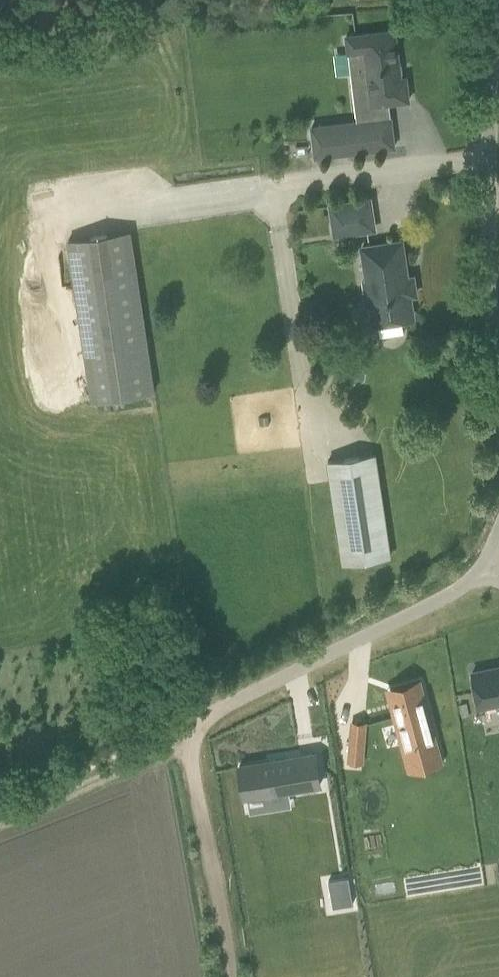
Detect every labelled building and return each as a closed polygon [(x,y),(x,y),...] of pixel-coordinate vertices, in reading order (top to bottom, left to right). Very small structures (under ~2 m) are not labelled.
[(348,53),(338,54),(341,74),(356,72),(363,121),(311,127),(315,157),(394,147),(391,117),(388,118),(386,103),(409,101),(406,77),(401,78),(395,30),(346,36),(348,53)] [(370,199),(331,205),(335,235),(375,229),(370,199)] [(66,241),(90,402),(154,392),(131,230),(66,241)] [(402,241),(363,247),(368,281),(364,282),(367,302),(371,302),(374,322),(378,322),(380,337),(404,333),(402,318),(414,316),(410,295),(416,294),(414,277),(408,278),(402,241)] [(376,454),(328,461),(344,563),(391,556),(376,454)] [(472,671),(479,707),(498,703),(498,666),(472,671)] [(420,678),(391,687),(414,758),(443,749),(420,678)] [(466,703),(459,704),(461,717),(468,716),(466,703)] [(349,762),(362,762),(363,742),(350,741),(349,762)] [(315,753),(239,766),(244,797),(247,797),(264,794),(265,802),(282,800),(281,791),(288,790),(320,785),(315,753)] [(348,878),(328,881),(333,907),(353,904),(348,878)]
